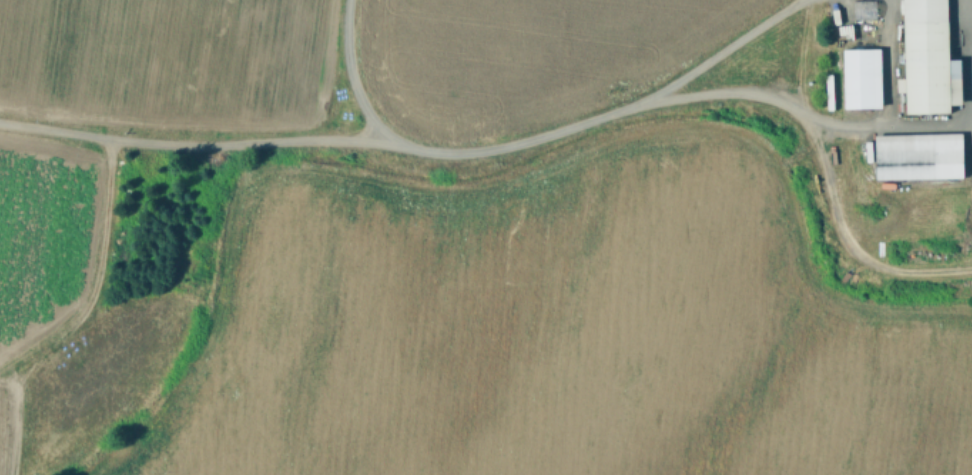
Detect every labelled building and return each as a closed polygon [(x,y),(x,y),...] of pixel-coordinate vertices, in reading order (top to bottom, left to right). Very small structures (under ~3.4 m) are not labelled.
[(942,107),(940,0),(897,0),(899,108),(942,107)] [(839,104),(873,103),(872,45),(838,45),(839,104)] [(869,174),(956,172),(956,130),(868,132),(869,174)]
